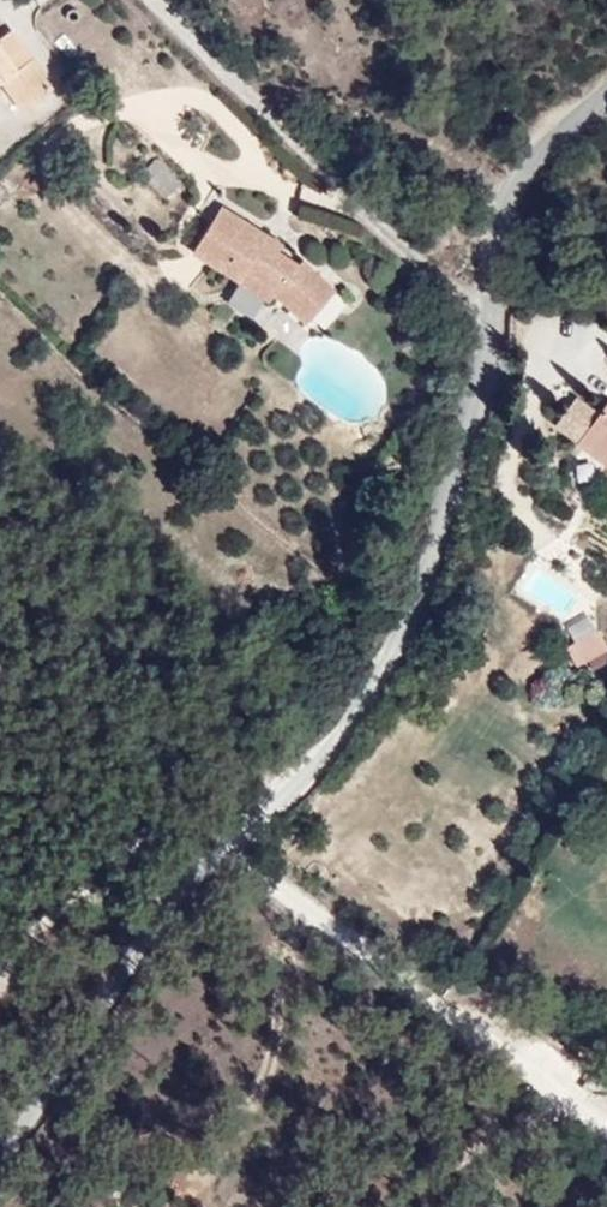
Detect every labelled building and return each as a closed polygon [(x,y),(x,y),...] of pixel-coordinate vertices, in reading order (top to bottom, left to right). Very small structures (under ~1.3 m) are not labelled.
[(61,97),(0,17),(0,133),(61,97)] [(144,169),(162,199),(180,188),(162,158),(144,169)] [(216,196),(177,268),(288,369),(345,288),(216,196)] [(557,449),(606,491),(606,397),(557,449)] [(590,618),(562,623),(571,663),(598,657),(590,618)]
